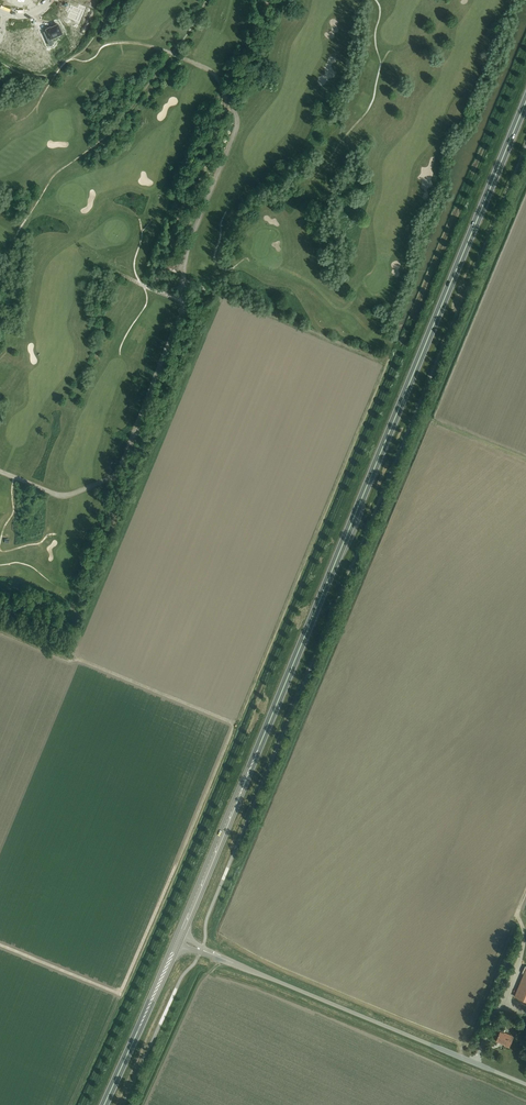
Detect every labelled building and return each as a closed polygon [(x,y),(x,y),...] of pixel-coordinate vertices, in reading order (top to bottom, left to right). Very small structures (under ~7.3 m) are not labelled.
[(69,13),(67,17),(76,21),(81,10),(84,11),(85,7),(79,5),(78,8),(70,5),(68,12),(69,13)] [(49,36),(46,38),(49,45),(53,43),(51,39),(62,33),(58,25),(57,25),(55,26),(54,26),(51,28),(51,27),(50,28),(50,27),(49,28),(47,29),(46,29),(49,36)] [(8,47),(17,48),(17,36),(12,35),(12,36),(9,36),(9,38),(5,37),(5,44),(8,45),(8,47)] [(45,48),(43,39),(37,40),(36,36),(25,39),(26,47),(38,45),(39,49),(45,48)] [(514,996),(525,1001),(525,967),(514,996)] [(509,1047),(513,1036),(504,1032),(504,1033),(500,1032),(499,1034),(498,1035),(498,1036),(496,1041),(505,1044),(504,1045),(509,1047)]
